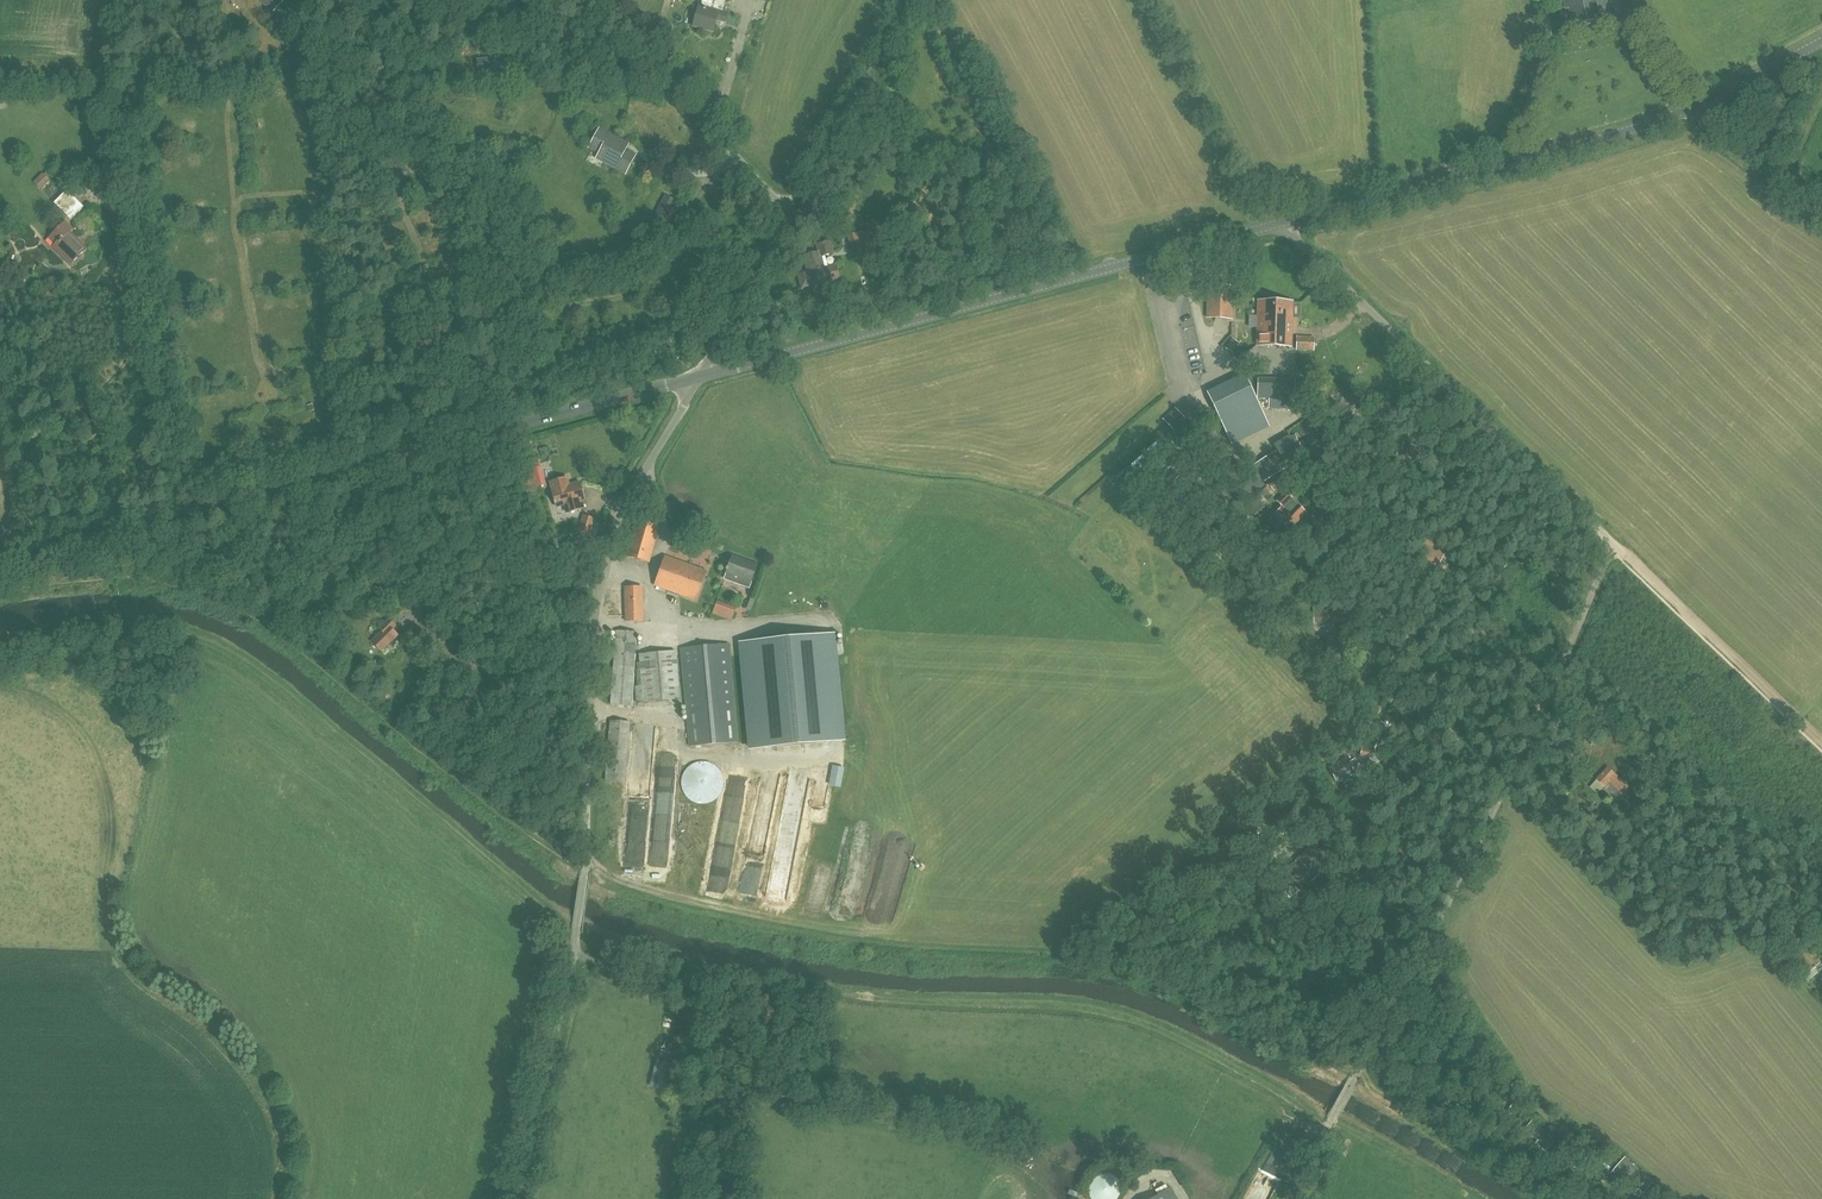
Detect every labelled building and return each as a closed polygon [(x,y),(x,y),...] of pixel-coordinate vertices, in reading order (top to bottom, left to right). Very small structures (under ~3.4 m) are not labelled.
[(701,4),(699,4),(693,26),(713,32),(717,20),(725,22),(728,12),(722,10),(725,0),(702,0),(701,4)] [(1612,21),(1610,12),(1603,14),(1602,9),(1605,8),(1603,0),(1565,0),(1567,9),(1569,8),(1574,26),(1594,21),(1595,26),(1612,21)] [(503,55),(477,57),(478,68),(504,65),(503,55)] [(210,85),(210,83),(222,83),(222,71),(200,70),(200,85),(210,85)] [(202,129),(202,117),(189,118),(190,130),(202,129)] [(625,174),(635,156),(620,147),(623,142),(600,129),(589,148),(607,157),(604,162),(625,174)] [(168,164),(180,163),(179,152),(167,152),(168,164)] [(43,174),(35,183),(41,188),(49,180),(43,174)] [(83,207),(66,190),(55,202),(71,219),(83,207)] [(678,204),(665,197),(652,222),(665,229),(678,204)] [(844,216),(834,226),(842,233),(852,223),(844,216)] [(883,217),(871,221),(878,240),(890,236),(883,217)] [(72,263),(86,250),(68,233),(71,230),(64,223),(54,233),(60,239),(58,241),(59,241),(55,245),(67,257),(72,263)] [(849,234),(855,258),(876,253),(868,229),(849,234)] [(811,285),(839,277),(836,264),(823,268),(822,264),(823,263),(821,256),(833,253),(830,241),(817,244),(819,251),(803,255),(807,272),(798,274),(801,285),(810,282),(811,285)] [(223,286),(224,276),(213,276),(213,286),(223,286)] [(1233,286),(1208,284),(1206,317),(1231,319),(1233,286)] [(1258,327),(1257,344),(1258,344),(1290,345),(1290,334),(1291,302),(1291,300),(1270,300),(1259,299),(1258,317),(1258,327)] [(1314,338),(1297,337),(1296,349),(1314,350),(1314,338)] [(233,373),(242,374),(243,360),(233,360),(233,373)] [(206,375),(219,374),(218,361),(205,362),(206,375)] [(1221,421),(1226,431),(1263,413),(1244,374),(1239,377),(1207,392),(1221,421)] [(1171,412),(1164,418),(1174,429),(1181,422),(1171,412)] [(1330,428),(1299,442),(1302,450),(1333,436),(1330,428)] [(1184,454),(1170,467),(1178,476),(1192,463),(1184,454)] [(585,508),(582,500),(585,499),(581,482),(570,485),(568,477),(551,482),(553,489),(557,507),(565,504),(568,512),(585,508)] [(1284,486),(1278,479),(1270,486),(1275,493),(1284,486)] [(1291,497),(1286,492),(1278,501),(1283,506),(1276,513),(1284,520),(1282,522),(1289,528),(1292,524),(1290,522),(1302,510),(1290,498),(1291,497)] [(595,519),(585,515),(580,530),(591,533),(595,519)] [(659,526),(637,519),(626,556),(649,562),(659,526)] [(580,552),(580,542),(562,542),(562,552),(580,552)] [(696,600),(706,571),(665,556),(654,585),(696,600)] [(751,582),(757,565),(732,556),(726,572),(751,582)] [(643,621),(642,586),(625,587),(626,621),(643,621)] [(395,626),(389,620),(380,629),(382,631),(372,641),(382,651),(398,635),(392,629),(395,626)] [(636,632),(616,631),(611,704),(631,705),(636,632)] [(844,740),(834,634),(741,643),(751,749),(844,740)] [(738,742),(729,644),(681,648),(690,746),(738,742)] [(677,667),(676,651),(640,654),(640,662),(637,663),(638,670),(637,670),(638,686),(636,686),(637,702),(680,699),(677,667)] [(630,722),(610,720),(605,780),(625,782),(630,722)] [(1360,756),(1374,759),(1376,749),(1376,743),(1364,741),(1363,747),(1362,746),(1360,756)] [(1346,758),(1330,768),(1336,780),(1351,771),(1353,775),(1355,775),(1359,773),(1360,771),(1357,766),(1359,765),(1358,764),(1356,765),(1354,760),(1349,763),(1346,758)] [(1608,767),(1598,779),(1605,786),(1610,781),(1623,793),(1629,787),(1608,767)] [(1292,840),(1300,848),(1309,840),(1294,824),(1287,831),(1293,838),(1292,840)] [(1544,1132),(1532,1120),(1525,1128),(1538,1139),(1544,1132)] [(1652,1182),(1625,1158),(1617,1168),(1629,1178),(1625,1183),(1635,1192),(1639,1187),(1644,1192),(1652,1182)] [(1152,1198),(1174,1198),(1169,1189),(1152,1198)]
